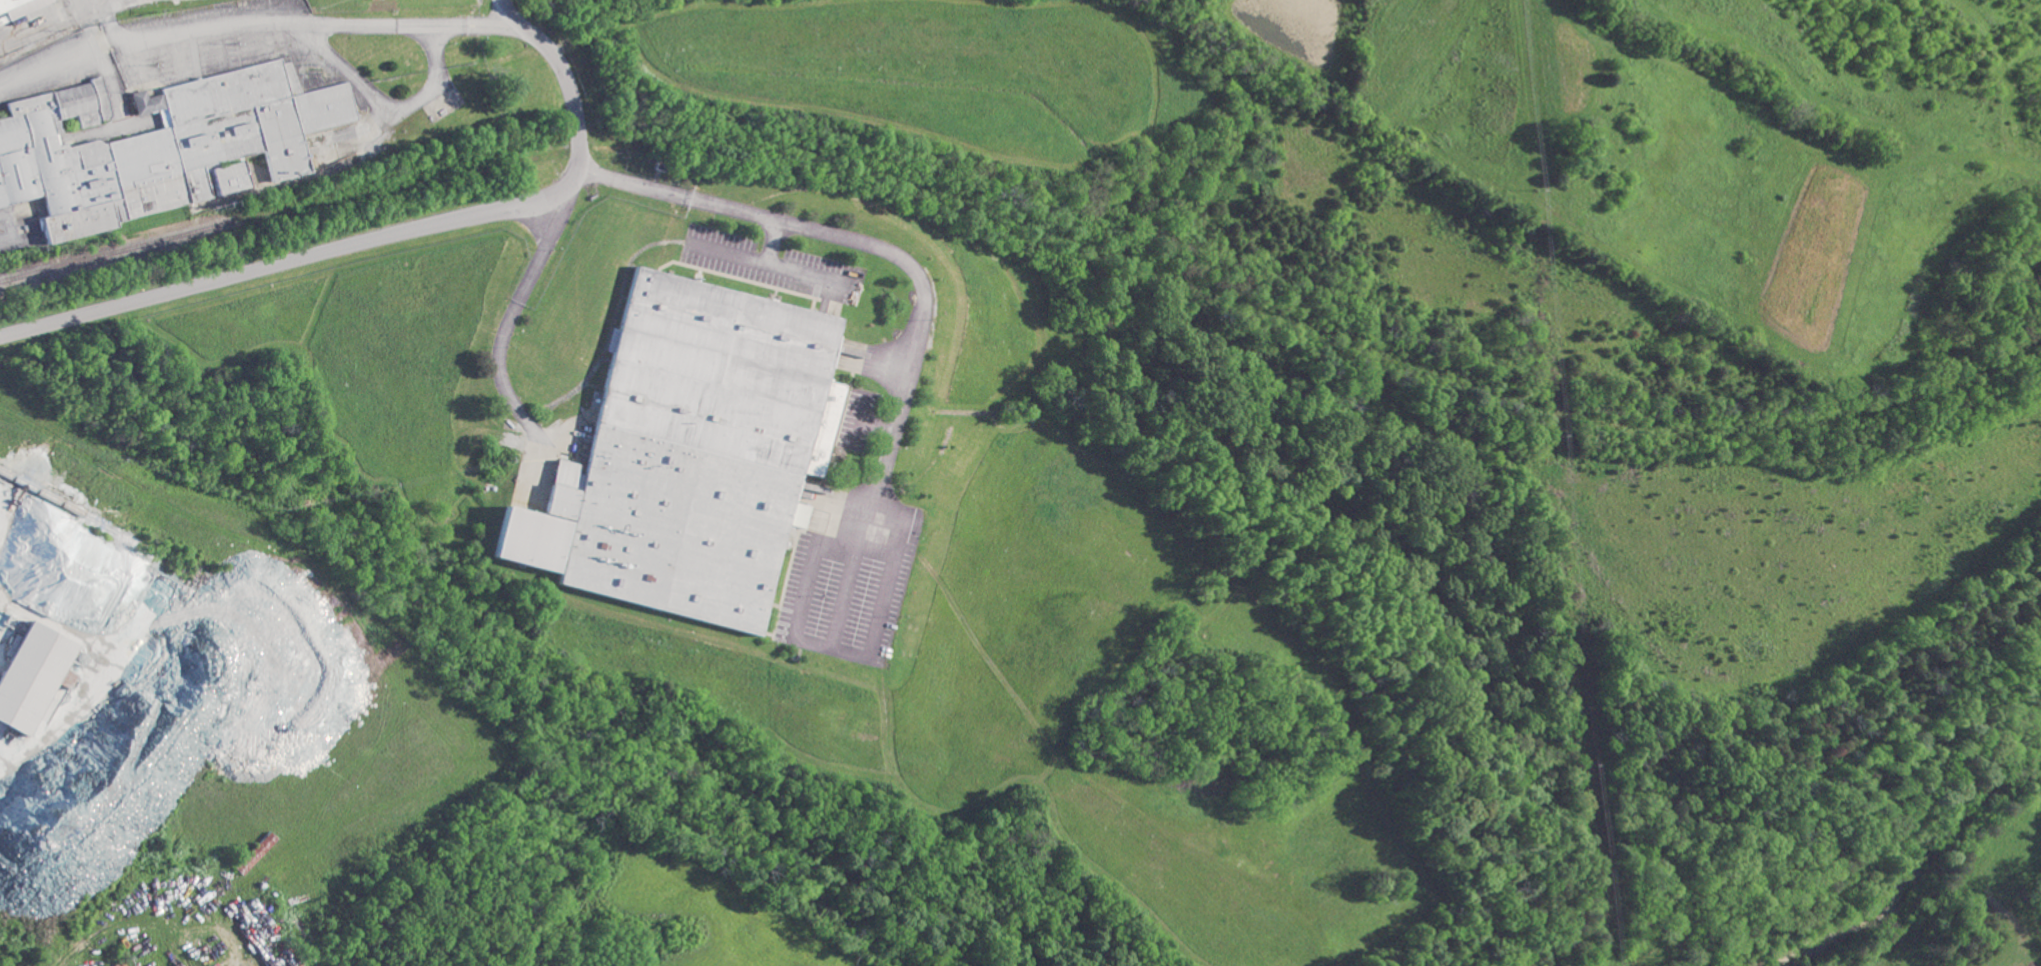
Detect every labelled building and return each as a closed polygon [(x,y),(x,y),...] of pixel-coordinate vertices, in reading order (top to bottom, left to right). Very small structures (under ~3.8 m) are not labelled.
[(2,20),(47,2),(46,0),(0,0),(0,13),(2,20)] [(39,196),(37,244),(138,221),(130,186),(168,177),(169,164),(186,189),(185,202),(203,198),(197,172),(259,150),(266,182),(308,172),(299,133),(356,120),(347,81),(304,91),(283,58),(127,94),(132,115),(156,110),(160,127),(64,149),(57,138),(57,119),(71,116),(73,127),(110,119),(102,83),(0,107),(0,205),(39,196)] [(203,167),(209,194),(241,187),(235,160),(203,167)] [(837,318),(628,266),(573,464),(550,458),(537,509),(494,511),(481,563),(624,598),(623,566),(612,566),(607,553),(614,558),(615,554),(618,555),(621,550),(625,561),(634,524),(656,491),(659,498),(688,488),(701,491),(703,481),(718,484),(709,520),(690,521),(710,534),(699,579),(701,624),(762,640),(826,382),(822,381),(837,318)] [(26,737),(51,680),(55,682),(73,644),(20,620),(0,664),(0,726),(26,737)] [(232,867),(241,875),(275,838),(266,829),(232,867)]
